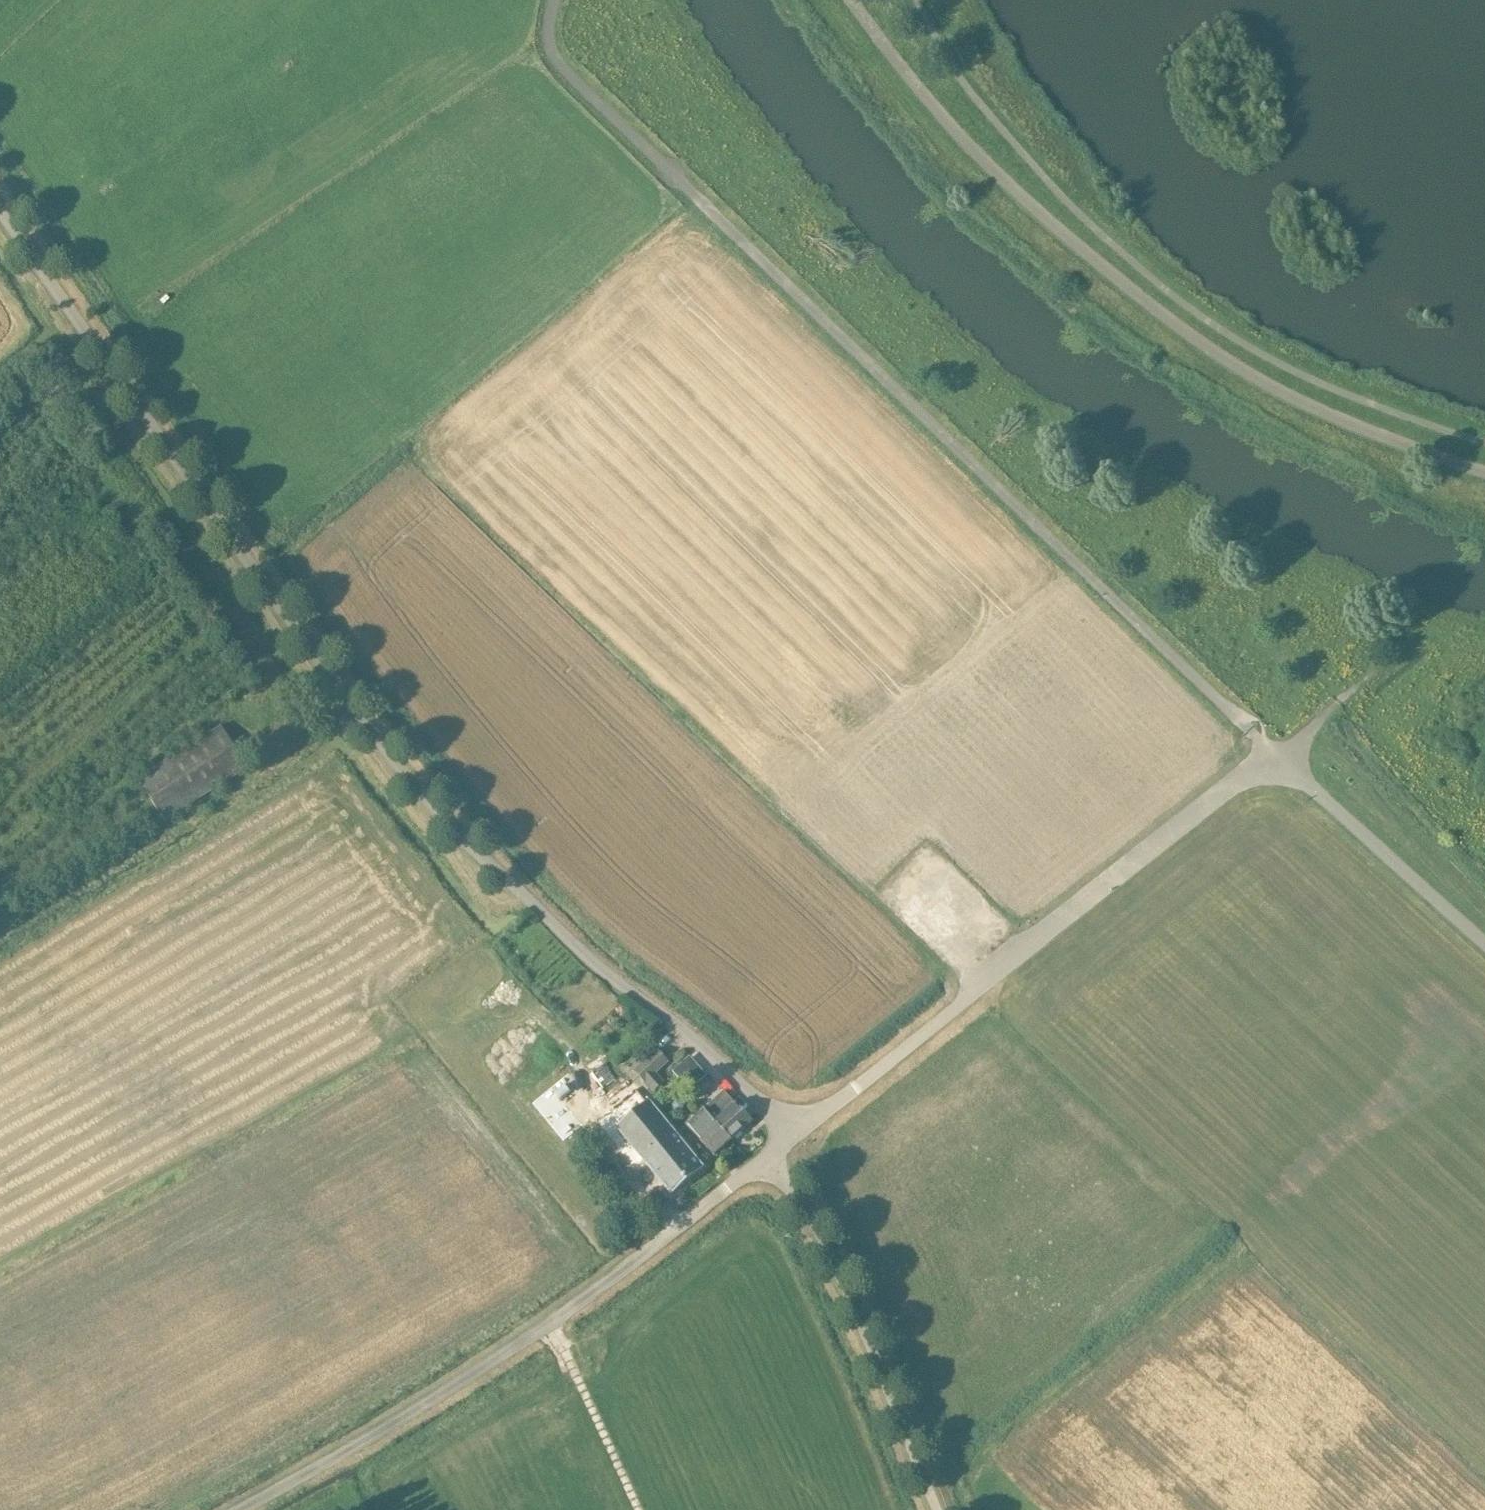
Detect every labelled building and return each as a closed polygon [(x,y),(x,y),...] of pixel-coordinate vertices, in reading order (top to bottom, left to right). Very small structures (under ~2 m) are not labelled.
[(246,768),(220,725),(137,776),(163,819),(246,768)] [(653,1092),(664,1082),(656,1073),(668,1062),(657,1049),(634,1070),(653,1092)] [(686,1056),(669,1071),(686,1089),(702,1074),(686,1056)] [(701,1167),(648,1101),(645,1103),(632,1086),(617,1098),(621,1102),(607,1113),(671,1192),(701,1167)] [(751,1121),(723,1090),(722,1091),(723,1092),(702,1110),(729,1140),(751,1121)] [(729,1140),(702,1110),(686,1124),(713,1154),(729,1140)]
